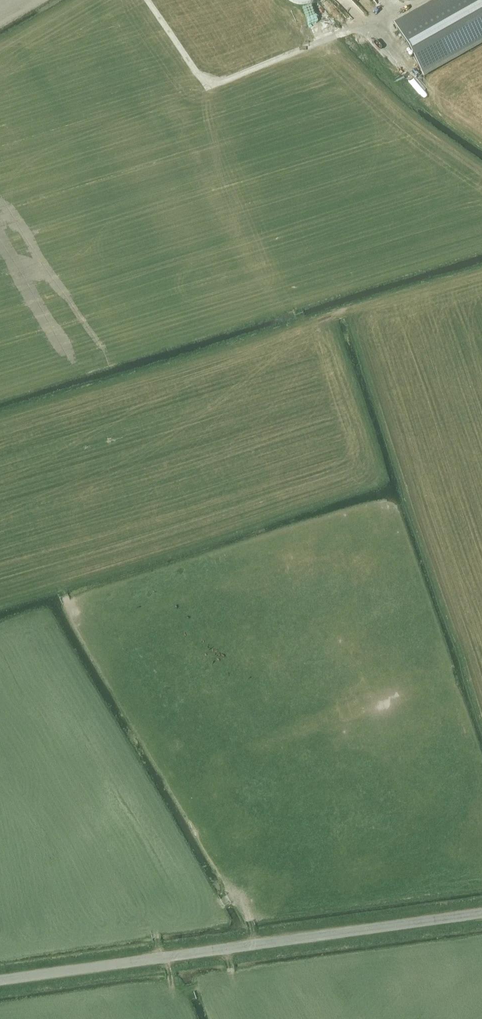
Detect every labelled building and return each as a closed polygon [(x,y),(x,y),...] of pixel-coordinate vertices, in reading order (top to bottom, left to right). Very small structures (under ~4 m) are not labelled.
[(481,43),(481,0),(436,0),(393,24),(422,76),(481,43)]
